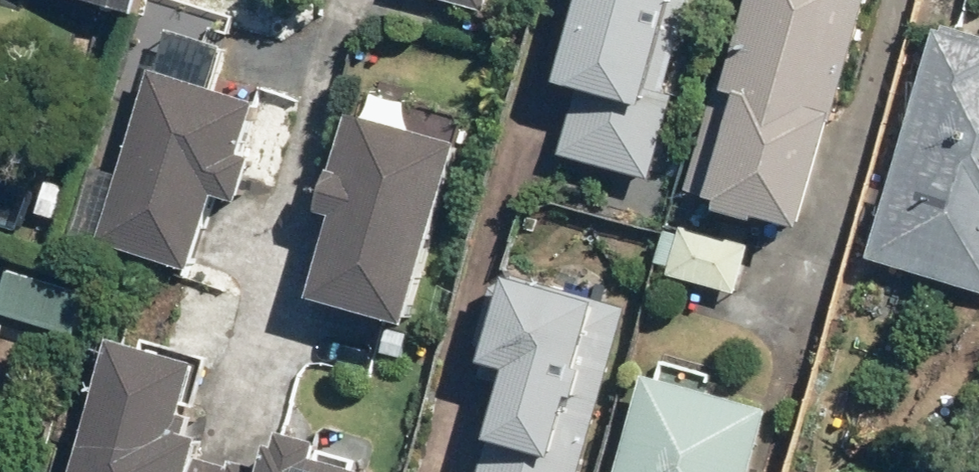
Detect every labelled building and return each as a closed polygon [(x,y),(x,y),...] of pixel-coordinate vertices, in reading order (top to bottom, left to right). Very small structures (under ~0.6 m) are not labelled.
[(130,15),(134,0),(79,0),(130,15)] [(490,15),(494,0),(438,0),(490,15)] [(553,83),(575,90),(556,154),(647,180),(671,96),(660,93),(685,0),(576,0),(553,83)] [(686,191),(714,198),(711,210),(751,222),(753,216),(795,227),(824,119),(832,121),(865,0),(739,0),(686,191)] [(865,261),(978,294),(978,34),(941,24),(940,31),(932,29),(865,261)] [(154,73),(204,88),(218,46),(168,31),(154,73)] [(114,173),(93,241),(187,270),(211,192),(235,200),(248,158),(236,154),(252,103),(204,88),(154,73),(146,70),(114,173)] [(315,298),(408,325),(459,144),(353,114),(325,214),(338,217),(315,298)] [(68,243),(90,250),(93,241),(114,173),(92,166),(68,243)] [(673,269),(672,276),(740,295),(754,247),(688,229),(685,238),(668,233),(659,266),(673,269)] [(622,308),(499,275),(476,360),(481,362),(477,377),(497,383),(473,471),(577,471),(622,308)] [(73,336),(85,298),(13,276),(2,316),(73,336)] [(195,463),(202,441),(189,438),(194,418),(181,415),(195,365),(111,341),(74,471),(227,471),(195,463)] [(614,471),(747,471),(766,410),(641,375),(614,471)] [(364,471),(319,459),(323,446),(284,435),(280,451),(272,448),(264,471),(364,471)]
